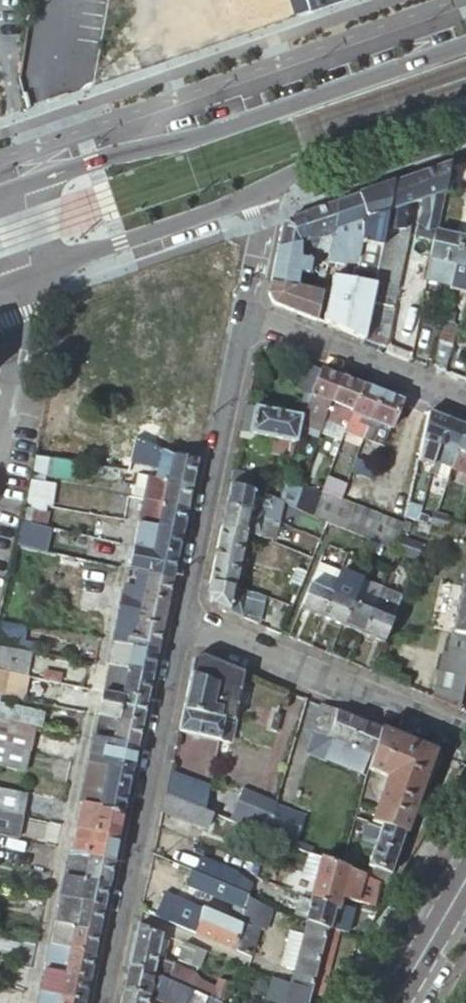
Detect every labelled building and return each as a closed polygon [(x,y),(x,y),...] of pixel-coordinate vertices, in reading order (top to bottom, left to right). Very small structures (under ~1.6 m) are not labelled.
[(266,26),(300,14),(295,0),(271,0),(266,26)] [(308,12),(304,0),(295,0),(300,14),(308,12)] [(330,4),(329,0),(304,0),(308,12),(322,7),(330,4)] [(442,193),(447,164),(414,176),(421,200),(424,213),(415,226),(412,236),(431,242),(434,232),(441,193),(442,193)] [(421,200),(414,176),(392,183),(381,239),(378,251),(393,254),(395,242),(393,241),(395,231),(403,228),(408,204),(421,200)] [(381,239),(392,183),(356,196),(360,241),(360,244),(381,239)] [(360,241),(356,196),(336,203),(335,249),(360,241)] [(335,249),(336,203),(305,214),(310,250),(316,251),(325,253),(326,252),(327,251),(335,249)] [(310,250),(305,214),(286,221),(279,229),(275,245),(301,249),(300,259),(308,260),(314,261),(316,251),(310,250)] [(457,237),(434,232),(431,242),(428,258),(431,259),(428,272),(448,277),(451,264),(457,237)] [(457,237),(451,264),(465,267),(465,239),(457,237)] [(360,241),(335,249),(327,251),(326,252),(325,253),(322,270),(321,276),(330,278),(347,281),(350,268),(355,269),(360,245),(360,244),(360,241)] [(301,249),(275,245),(272,264),(298,267),(307,269),(308,260),(300,259),(301,249)] [(399,256),(393,254),(378,251),(374,272),(371,287),(392,290),(399,256)] [(298,267),(272,264),(268,283),(294,286),(298,267)] [(361,341),(371,287),(374,272),(368,271),(366,279),(358,277),(356,285),(347,283),(347,281),(330,278),(324,305),(341,310),(336,331),(361,341)] [(294,286),(268,283),(265,295),(271,305),(313,322),(318,296),(294,286)] [(361,341),(381,349),(393,290),(392,290),(371,287),(361,341)] [(338,379),(318,371),(304,409),(316,414),(313,419),(321,422),(322,419),(338,379)] [(358,387),(338,379),(322,419),(343,427),(358,387)] [(379,395),(358,387),(343,427),(342,427),(340,432),(361,440),(379,395)] [(398,403),(379,395),(361,440),(380,448),(398,403)] [(299,419),(243,407),(236,440),(251,443),(252,437),(271,441),(269,453),(289,458),(299,419)] [(445,422),(426,414),(419,439),(420,440),(417,456),(432,462),(436,442),(445,422)] [(463,429),(445,422),(436,442),(432,462),(448,468),(454,453),(463,429)] [(463,429),(454,453),(465,458),(465,430),(463,429)] [(165,480),(189,485),(194,461),(173,456),(133,440),(127,463),(153,468),(151,478),(165,482),(165,480)] [(31,457),(27,475),(46,478),(49,460),(31,457)] [(49,460),(46,478),(67,481),(71,464),(62,462),(49,460)] [(352,462),(348,474),(366,481),(371,470),(352,462)] [(229,472),(226,486),(250,493),(253,477),(229,472)] [(140,502),(184,510),(189,485),(165,480),(165,482),(151,478),(145,478),(140,502)] [(279,491),(283,479),(277,478),(274,489),(279,491)] [(53,485),(26,480),(20,509),(39,513),(40,508),(43,509),(44,502),(50,503),(53,485)] [(250,493),(226,486),(222,508),(261,518),(264,507),(269,508),(271,499),(250,493)] [(328,523),(337,500),(317,492),(308,514),(328,523)] [(342,529),(352,506),(337,500),(328,523),(329,523),(342,529)] [(155,530),(178,535),(184,510),(140,502),(136,523),(156,527),(155,530)] [(380,545),(395,551),(399,536),(400,532),(401,527),(352,506),(342,529),(380,545)] [(261,518),(222,508),(217,530),(240,535),(258,539),(261,518)] [(20,509),(17,524),(42,529),(45,515),(39,513),(20,509)] [(445,518),(430,514),(426,526),(441,531),(445,518)] [(445,532),(446,532),(452,535),(454,529),(460,531),(465,533),(465,532),(465,525),(450,520),(445,532)] [(151,553),(174,557),(178,535),(155,530),(156,527),(136,523),(130,550),(150,554),(151,553)] [(380,545),(342,529),(329,523),(322,537),(336,543),(339,538),(361,548),(359,553),(373,560),(380,545)] [(17,524),(11,549),(43,555),(48,530),(42,529),(17,524)] [(240,535),(217,530),(206,586),(229,591),(240,535)] [(399,536),(395,551),(412,559),(418,545),(399,536)] [(145,577),(168,582),(174,557),(151,553),(150,554),(130,550),(126,571),(146,575),(145,577)] [(294,593),(304,568),(296,565),(294,571),(292,570),(283,589),(294,593)] [(461,565),(443,653),(438,652),(429,697),(456,708),(465,659),(465,566),(461,565)] [(316,619),(326,596),(322,594),(331,573),(314,566),(296,610),(316,619)] [(115,619),(159,628),(168,582),(145,577),(146,575),(126,571),(125,572),(124,580),(144,584),(142,591),(122,587),(115,619)] [(316,619),(337,627),(347,604),(343,602),(351,581),(335,575),(326,596),(316,619)] [(144,584),(124,580),(122,587),(142,591),(144,584)] [(49,607),(91,615),(93,609),(78,606),(80,591),(42,584),(37,605),(49,607)] [(229,591),(206,586),(203,597),(208,606),(238,618),(242,601),(249,603),(251,597),(229,591)] [(378,644),(396,598),(382,591),(372,613),(367,611),(357,636),(378,644)] [(357,636),(367,611),(372,598),(357,592),(351,606),(347,604),(337,627),(357,636)] [(88,632),(91,615),(49,607),(46,624),(88,632)] [(110,643),(154,653),(159,628),(115,619),(110,643)] [(17,655),(19,644),(22,630),(0,626),(0,652),(17,655)] [(110,643),(106,666),(126,670),(125,672),(149,677),(154,653),(110,643)] [(17,655),(28,656),(30,646),(19,644),(17,655)] [(24,678),(29,656),(28,656),(17,655),(0,652),(0,674),(24,678)] [(188,665),(179,711),(220,720),(219,727),(227,729),(240,676),(198,658),(188,665)] [(105,669),(100,693),(143,701),(149,677),(125,672),(126,670),(106,666),(105,669)] [(20,701),(24,678),(0,674),(0,697),(20,701)] [(232,715),(276,732),(291,692),(247,675),(232,715)] [(100,693),(95,716),(138,726),(143,701),(100,693)] [(7,725),(10,711),(6,706),(0,705),(0,723),(7,725)] [(350,722),(318,709),(308,736),(329,745),(323,759),(335,764),(340,753),(342,750),(350,722)] [(7,725),(31,729),(39,731),(42,717),(10,711),(7,725)] [(179,711),(174,736),(215,744),(215,743),(219,727),(220,720),(179,711)] [(90,740),(133,748),(138,726),(95,716),(90,740)] [(362,758),(366,760),(375,732),(350,722),(342,750),(340,753),(335,764),(355,773),(362,758)] [(26,752),(31,729),(7,725),(0,723),(0,748),(26,752)] [(215,743),(215,744),(224,746),(227,729),(219,727),(215,743)] [(367,824),(375,827),(398,836),(428,754),(375,732),(366,760),(387,768),(367,824)] [(85,764),(128,772),(133,748),(90,740),(85,764)] [(22,773),(26,752),(0,748),(0,768),(22,773)] [(96,810),(119,815),(128,772),(85,764),(77,804),(79,804),(97,808),(96,810)] [(166,770),(161,797),(199,813),(204,786),(166,770)] [(19,819),(24,796),(0,793),(0,816),(19,819)] [(91,834),(115,839),(119,815),(96,810),(97,808),(79,804),(74,828),(91,832),(91,834)] [(15,841),(19,819),(0,816),(0,838),(15,841)] [(260,819),(254,836),(261,839),(267,822),(260,819)] [(398,836),(375,827),(361,864),(364,864),(359,877),(381,885),(398,836)] [(86,857),(110,862),(115,839),(91,834),(91,832),(74,828),(69,851),(87,855),(86,857)] [(67,851),(61,877),(105,886),(110,862),(86,857),(87,855),(69,851),(67,851)] [(315,860),(304,901),(331,909),(342,870),(315,860)] [(194,863),(188,874),(243,898),(244,893),(250,895),(253,887),(247,885),(244,891),(236,886),(238,881),(194,863)] [(189,933),(229,950),(235,926),(243,898),(188,874),(183,883),(186,889),(231,909),(230,913),(225,912),(221,922),(198,912),(189,933)] [(61,877),(57,898),(77,902),(77,904),(100,908),(105,886),(61,877)] [(159,896),(150,917),(189,933),(198,912),(159,896)] [(51,924),(95,933),(100,908),(77,904),(77,902),(57,898),(51,924)] [(296,922),(299,923),(330,932),(333,933),(339,911),(331,909),(304,901),(296,922)] [(299,923),(283,983),(306,990),(313,992),(330,932),(299,923)] [(47,947),(90,956),(95,933),(51,924),(47,947)] [(235,926),(229,950),(245,956),(252,931),(235,926)] [(133,928),(124,969),(145,973),(163,981),(187,992),(206,1000),(210,990),(198,985),(190,976),(170,968),(170,965),(151,962),(156,936),(133,928)] [(208,953),(186,946),(181,963),(203,970),(208,953)] [(61,974),(85,979),(90,956),(47,947),(44,957),(64,961),(61,974)] [(42,970),(61,974),(64,961),(44,957),(42,970)] [(124,969),(119,993),(139,996),(144,998),(153,1002),(163,981),(145,973),(124,969)] [(58,988),(61,974),(42,970),(39,983),(58,988)] [(77,1002),(80,1002),(85,979),(61,974),(58,988),(39,983),(38,983),(36,993),(56,997),(56,999),(77,1002)] [(215,981),(210,990),(221,994),(224,985),(215,981)] [(306,990),(283,983),(278,1002),(302,1002),(306,990)] [(206,1000),(214,1002),(217,1002),(221,994),(210,990),(206,1000)] [(206,1000),(187,992),(182,1002),(204,1002),(206,1000)] [(56,999),(56,997),(36,993),(36,994),(34,1002),(77,1002),(56,999)] [(117,1002),(142,1002),(144,998),(139,996),(119,993),(117,1002)]
